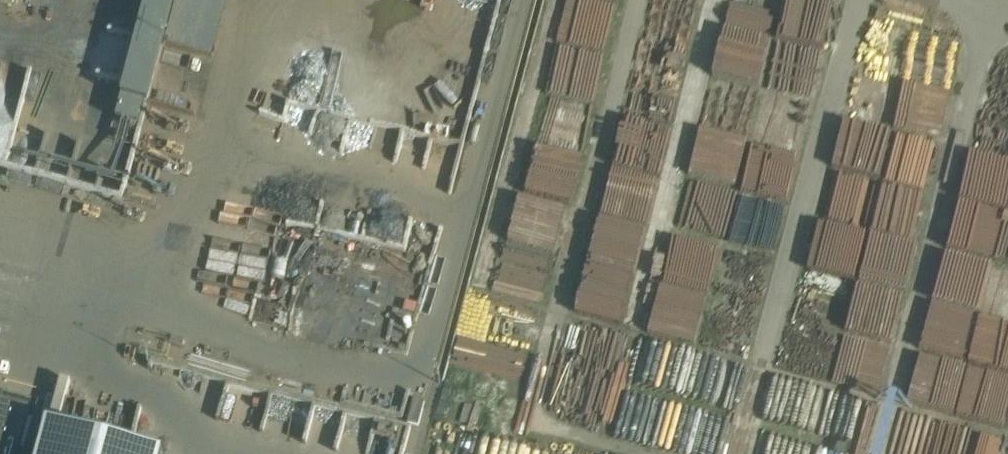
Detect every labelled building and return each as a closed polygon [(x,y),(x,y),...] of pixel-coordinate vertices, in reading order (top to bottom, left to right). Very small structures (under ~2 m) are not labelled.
[(77,95),(84,75),(15,53),(9,73),(39,83),(31,108),(63,118),(61,122),(84,129),(93,100),(77,95)] [(23,429),(29,408),(0,400),(0,453),(17,453),(23,429)] [(47,426),(41,449),(40,453),(154,453),(47,426)]
